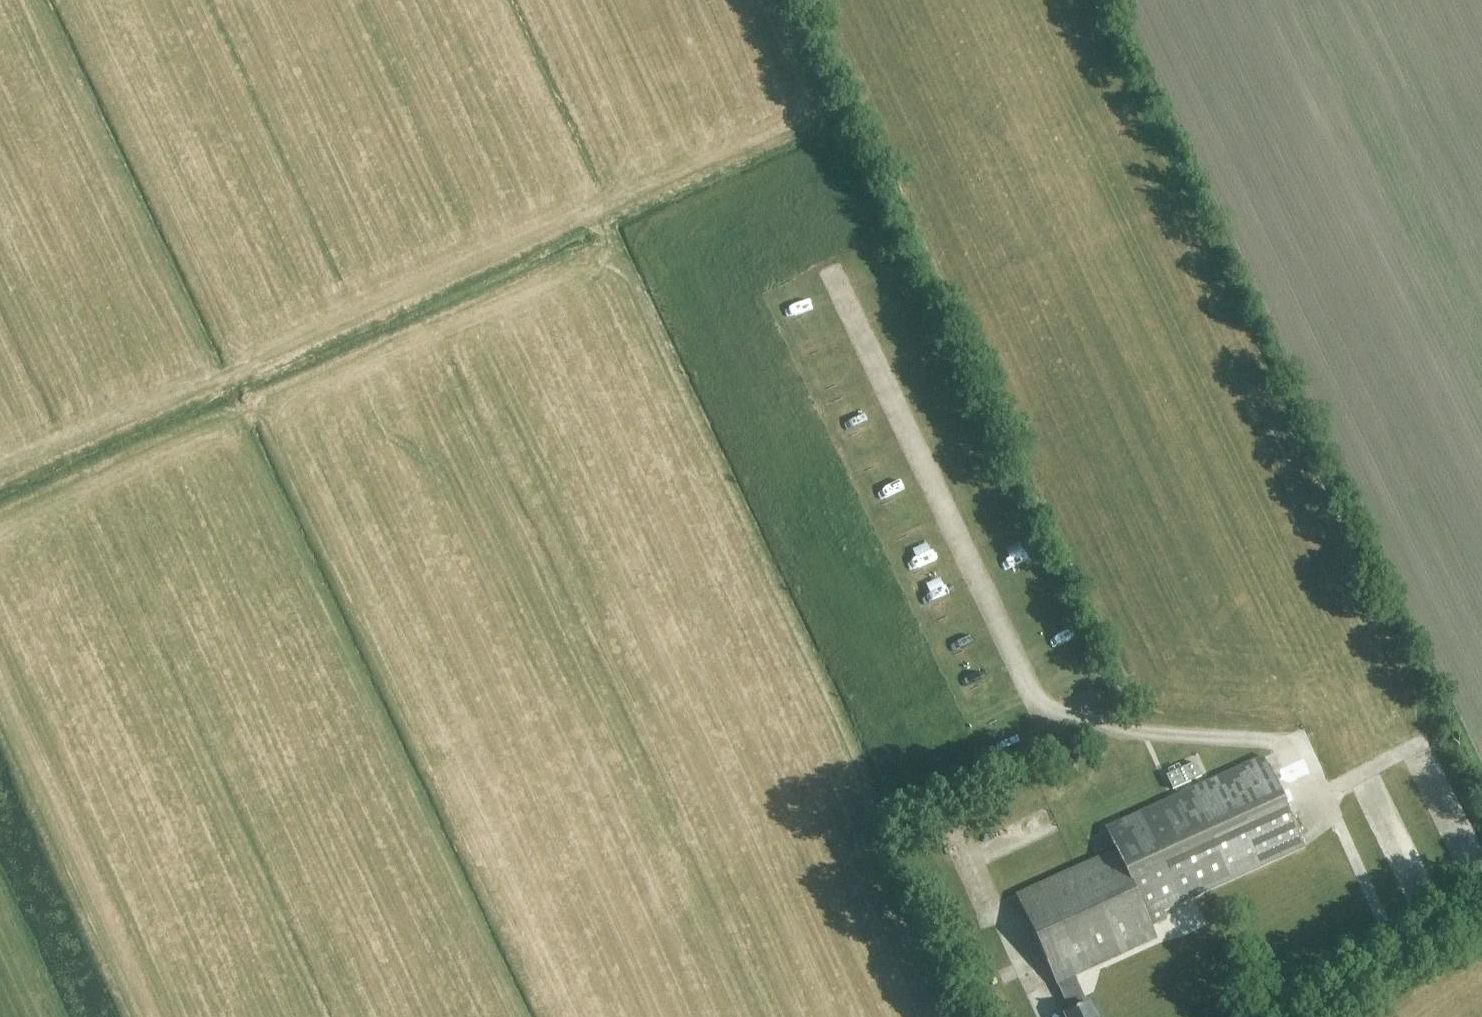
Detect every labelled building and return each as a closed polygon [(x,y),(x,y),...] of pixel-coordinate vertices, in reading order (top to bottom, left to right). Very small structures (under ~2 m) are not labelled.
[(1305,849),(1264,756),(1105,828),(1115,850),(1015,896),(1056,986),(1157,940),(1152,928),(1167,921),(1164,913),(1305,849)] [(1172,791),(1202,777),(1196,763),(1166,777),(1172,791)] [(1058,985),(1071,1015),(1067,1016),(1096,1016),(1091,1006),(1088,1007),(1075,977),(1058,985)]
